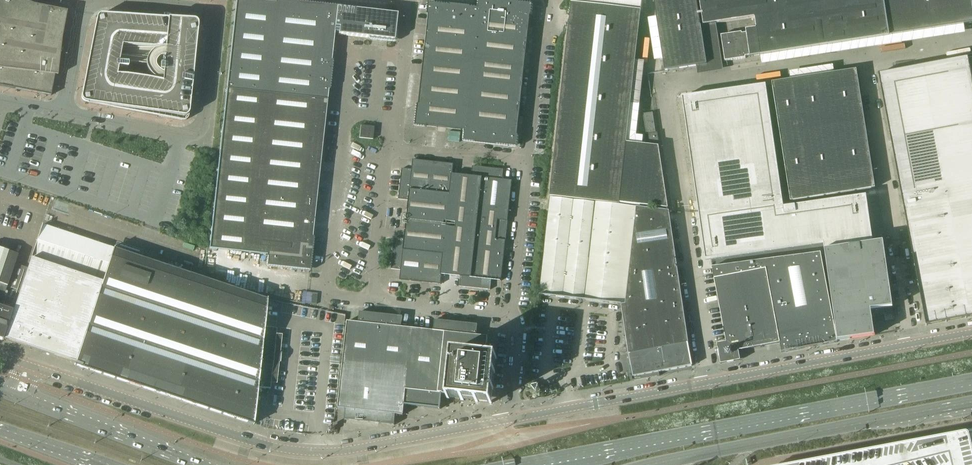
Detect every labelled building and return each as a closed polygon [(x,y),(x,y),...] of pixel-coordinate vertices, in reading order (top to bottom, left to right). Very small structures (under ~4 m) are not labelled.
[(21,0),(0,0),(0,86),(51,96),(55,75),(57,75),(62,38),(66,15),(67,12),(34,5),(21,0)] [(209,249),(267,255),(266,266),(266,267),(309,272),(310,271),(311,261),(314,239),(314,238),(313,237),(312,237),(313,229),(314,219),(316,198),(317,190),(317,189),(318,180),(319,170),(325,120),(326,102),(327,101),(327,99),(327,98),(328,90),(329,90),(330,89),(330,88),(332,73),(333,62),(332,60),(331,60),(331,59),(333,41),(334,32),(338,33),(338,35),(368,38),(368,39),(369,40),(375,41),(380,41),(394,43),(395,42),(396,36),(396,32),(396,30),(395,30),(396,15),(356,10),(356,9),(355,8),(347,7),(330,5),(327,5),(324,5),(322,4),(319,4),(316,4),(282,0),(275,0),(274,0),(274,3),(244,0),(236,0),(227,89),(209,249)] [(480,10),(442,6),(439,6),(439,5),(438,3),(433,3),(432,4),(432,5),(430,5),(418,116),(417,116),(415,117),(415,122),(416,123),(417,123),(417,125),(466,131),(465,140),(507,145),(507,146),(508,147),(513,148),(514,147),(514,146),(516,146),(531,6),(530,5),(529,3),(523,3),(522,4),(522,5),(481,0),(480,10)] [(640,11),(642,0),(572,0),(572,3),(550,196),(619,204),(668,209),(659,146),(626,142),(640,11)] [(697,0),(654,0),(665,71),(707,64),(697,0)] [(889,36),(884,0),(700,0),(704,26),(755,18),(756,28),(746,30),(746,33),(742,34),(742,33),(721,36),(725,61),(746,58),(745,57),(750,56),(750,57),(858,41),(889,36)] [(889,36),(971,23),(971,6),(971,0),(884,0),(889,36)] [(96,19),(96,20),(89,58),(84,79),(81,97),(81,98),(81,99),(82,100),(82,101),(83,102),(84,102),(85,103),(182,121),(183,121),(184,121),(185,121),(186,120),(187,120),(187,119),(188,118),(192,74),(197,30),(197,26),(197,25),(197,24),(196,23),(196,22),(195,21),(194,21),(193,20),(101,15),(100,15),(99,16),(98,16),(98,17),(97,17),(97,18),(96,19)] [(878,74),(891,140),(892,146),(905,216),(935,211),(971,204),(971,80),(968,59),(968,57),(878,74)] [(875,188),(856,70),(772,83),(790,202),(849,192),(875,188)] [(766,85),(682,98),(698,212),(705,260),(710,259),(823,243),(824,250),(873,243),(872,235),(866,196),(784,208),(766,85)] [(657,133),(655,133),(652,113),(643,115),(646,134),(648,134),(649,143),(659,141),(657,133)] [(359,138),(373,139),(374,127),(361,126),(359,138)] [(450,131),(449,140),(460,141),(460,132),(450,131)] [(409,201),(408,210),(404,239),(394,238),(391,269),(401,270),(400,280),(441,285),(442,275),(461,277),(459,287),(490,290),(491,280),(501,281),(512,181),(502,180),(504,170),(473,166),(472,176),(453,174),(454,164),(413,160),(412,170),(402,169),(399,200),(409,201)] [(540,191),(542,180),(533,179),(531,190),(540,191)] [(689,343),(671,226),(669,211),(550,198),(540,294),(619,303),(621,304),(629,355),(634,381),(659,376),(659,372),(692,366),(688,344),(689,343)] [(935,211),(937,219),(946,217),(952,248),(971,245),(971,204),(935,211)] [(935,211),(905,216),(915,268),(918,284),(919,291),(971,281),(971,245),(952,248),(946,217),(937,219),(935,211)] [(42,225),(31,259),(102,283),(79,353),(75,363),(74,365),(253,425),(257,388),(271,389),(277,329),(264,327),(267,299),(203,278),(114,247),(114,248),(42,225)] [(820,251),(820,253),(837,341),(874,336),(871,316),(885,314),(886,314),(888,316),(891,316),(893,313),(893,310),(890,308),(889,308),(889,307),(892,307),(883,242),(824,250),(820,251)] [(3,341),(6,332),(7,328),(12,312),(27,268),(14,264),(17,255),(0,249),(0,340),(3,341)] [(837,342),(837,341),(820,253),(764,260),(779,343),(781,353),(813,347),(837,342)] [(7,329),(3,340),(74,364),(78,352),(79,353),(102,283),(31,259),(27,268),(12,312),(7,328),(7,329)] [(779,343),(764,260),(712,267),(726,342),(717,344),(721,364),(740,360),(738,351),(779,343)] [(919,291),(926,326),(971,317),(971,281),(919,291)] [(316,304),(317,293),(303,292),(302,303),(316,304)] [(491,403),(496,359),(496,358),(492,357),(494,345),(487,344),(488,337),(476,336),(478,325),(435,320),(434,331),(431,331),(401,327),(402,317),(360,312),(358,323),(347,322),(338,408),(345,409),(344,420),(394,425),(395,415),(403,415),(404,405),(440,408),(441,394),(448,394),(448,398),(491,403)] [(949,437),(947,437),(866,452),(864,453),(799,464),(971,464),(971,432),(949,437)]
